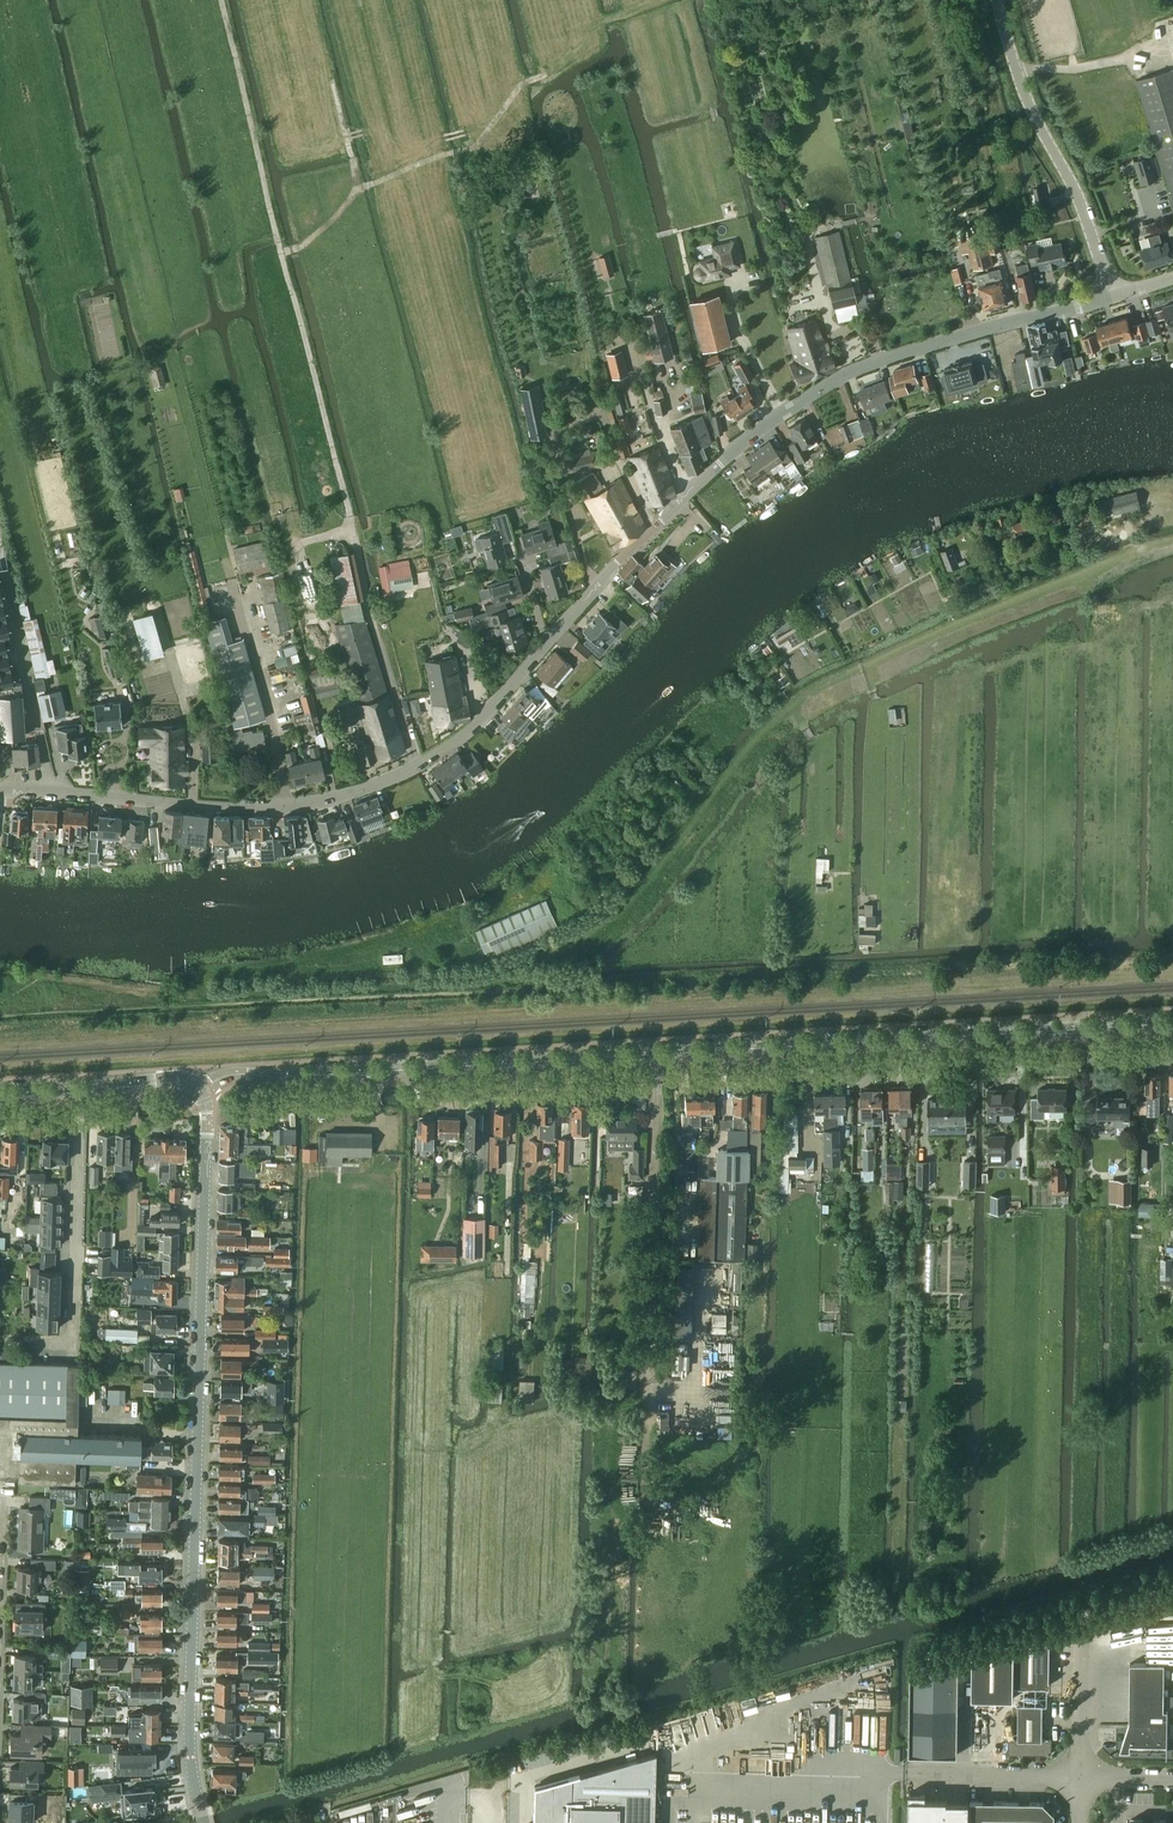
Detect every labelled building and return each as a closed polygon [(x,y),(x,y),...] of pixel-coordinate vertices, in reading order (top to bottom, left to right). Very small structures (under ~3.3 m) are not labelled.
[(1137,79),(1135,80),(1172,205),(1172,68),(1137,79)] [(1158,179),(1151,156),(1134,161),(1141,184),(1158,179)] [(1033,189),(1031,190),(1030,190),(1033,204),(1037,203),(1038,208),(1046,207),(1041,186),(1033,187),(1033,189)] [(826,284),(827,287),(852,281),(839,231),(815,237),(818,253),(814,253),(822,285),(826,284)] [(1168,242),(1162,243),(1159,233),(1148,236),(1151,246),(1142,249),(1148,267),(1172,259),(1168,242)] [(994,265),(991,252),(988,241),(987,241),(986,237),(978,239),(979,243),(972,244),(970,236),(958,239),(962,254),(969,252),(973,270),(994,265)] [(988,241),(991,252),(999,250),(996,239),(988,241)] [(730,267),(741,265),(735,241),(715,246),(717,257),(702,260),(703,266),(701,266),(698,268),(697,271),(696,274),(698,276),(701,278),(704,278),(706,278),(706,279),(727,274),(728,274),(731,270),(730,268),(731,268),(730,267)] [(1062,242),(1043,247),(1038,248),(1037,243),(1028,245),(1032,264),(1040,262),(1041,268),(1049,266),(1049,268),(1058,266),(1057,265),(1067,262),(1065,252),(1064,253),(1062,242)] [(608,255),(598,258),(603,276),(613,274),(608,255)] [(1023,299),(1024,298),(1025,299),(1026,300),(1028,300),(1030,298),(1029,297),(1036,296),(1031,272),(1030,273),(1028,262),(1016,265),(1019,275),(1017,276),(1023,299)] [(988,271),(998,305),(1009,302),(1003,279),(1000,268),(988,271)] [(998,305),(988,271),(976,274),(980,293),(978,293),(977,296),(978,301),(980,302),(983,302),(984,309),(998,305)] [(858,303),(852,281),(827,287),(833,309),(858,303)] [(691,301),(703,348),(731,341),(720,294),(691,301)] [(1169,324),(1171,331),(1172,330),(1172,303),(1163,306),(1169,324)] [(662,309),(642,314),(652,355),(672,350),(662,309)] [(1162,310),(1156,311),(1157,317),(1158,320),(1165,319),(1162,310)] [(1112,321),(1118,340),(1132,335),(1127,317),(1112,321)] [(1147,321),(1152,334),(1162,331),(1158,320),(1157,317),(1147,321)] [(831,354),(829,355),(816,318),(787,328),(797,362),(791,364),(796,381),(836,369),(831,354)] [(1120,348),(1118,340),(1112,321),(1097,326),(1102,344),(1110,342),(1113,350),(1120,348)] [(1146,321),(1132,325),(1137,340),(1151,336),(1146,321)] [(1045,322),(1028,326),(1028,327),(1031,339),(1039,337),(1039,339),(1049,337),(1050,342),(1059,340),(1060,346),(1069,344),(1066,329),(1057,331),(1056,330),(1047,332),(1047,331),(1045,323),(1045,322)] [(1097,334),(1082,338),(1087,353),(1101,349),(1097,334)] [(1039,337),(1031,339),(1033,346),(1032,346),(1035,356),(1027,358),(1031,373),(1038,371),(1037,363),(1049,360),(1049,362),(1064,359),(1064,358),(1063,358),(1060,346),(1059,340),(1050,342),(1049,337),(1039,339),(1039,337)] [(621,350),(606,354),(612,379),(628,375),(621,350)] [(1012,361),(1016,380),(1018,390),(1032,387),(1030,377),(1026,358),(1025,352),(1015,354),(1017,360),(1012,361)] [(717,353),(704,359),(707,368),(721,363),(717,353)] [(745,359),(735,364),(743,381),(754,376),(745,359)] [(974,367),(972,361),(962,364),(962,363),(954,365),(955,366),(945,368),(947,375),(942,376),(947,394),(956,391),(955,387),(977,381),(977,383),(988,380),(983,364),(974,367)] [(909,391),(906,383),(918,379),(914,364),(894,370),(895,374),(890,376),(896,395),(909,391)] [(523,366),(516,367),(517,377),(525,376),(523,366)] [(922,375),(926,389),(927,391),(935,388),(930,373),(922,375)] [(569,379),(555,382),(557,392),(571,389),(569,379)] [(866,408),(892,398),(885,380),(859,390),(866,408)] [(735,395),(747,413),(755,408),(752,401),(755,399),(745,384),(738,389),(740,391),(735,395)] [(545,415),(539,385),(520,388),(530,439),(547,436),(543,416),(545,415)] [(706,411),(701,391),(690,393),(694,414),(706,411)] [(620,392),(611,394),(613,404),(623,401),(620,392)] [(737,419),(747,413),(735,395),(730,398),(728,395),(721,400),(730,415),(733,413),(737,419)] [(668,413),(664,399),(653,401),(657,416),(668,413)] [(716,435),(724,434),(719,414),(712,416),(716,435)] [(712,442),(702,416),(670,427),(688,473),(703,468),(700,460),(707,458),(702,446),(712,442)] [(859,420),(865,435),(874,432),(869,417),(859,420)] [(804,418),(788,427),(796,441),(788,445),(797,461),(809,454),(804,445),(816,438),(804,418)] [(848,422),(849,423),(855,439),(865,435),(859,420),(859,419),(848,422)] [(855,439),(849,423),(840,426),(846,442),(855,439)] [(593,433),(591,425),(583,427),(585,435),(593,433)] [(629,456),(622,434),(614,437),(621,458),(629,456)] [(757,449),(773,469),(774,471),(783,464),(785,467),(793,462),(785,450),(779,454),(769,440),(757,449)] [(673,482),(660,446),(628,457),(642,493),(648,507),(675,495),(676,495),(672,483),(673,482)] [(753,485),(774,471),(773,469),(757,449),(746,456),(752,465),(743,470),(753,485)] [(591,455),(590,450),(565,457),(567,461),(564,462),(567,473),(598,465),(595,454),(591,455)] [(604,488),(594,472),(574,483),(603,533),(605,531),(611,545),(612,545),(614,548),(623,542),(646,528),(633,502),(620,478),(604,488)] [(1137,491),(1102,499),(1105,517),(1140,508),(1141,508),(1137,491)] [(497,532),(474,539),(477,551),(483,549),(488,565),(507,559),(499,531),(510,528),(505,512),(492,516),(497,532)] [(1003,515),(997,517),(999,525),(1005,523),(1003,515)] [(540,528),(522,533),(528,554),(546,548),(548,557),(568,551),(565,541),(557,543),(550,520),(539,524),(540,528)] [(1033,520),(1013,524),(1015,532),(1022,530),(1023,533),(1036,531),(1033,520)] [(571,539),(565,541),(568,551),(574,549),(571,539)] [(265,541),(233,548),(240,578),(272,570),(265,541)] [(921,545),(910,550),(914,557),(924,552),(921,545)] [(575,549),(568,551),(570,561),(577,559),(575,549)] [(189,551),(187,552),(197,591),(204,621),(212,619),(206,597),(204,588),(195,550),(191,550),(189,551)] [(551,566),(540,569),(549,597),(567,592),(565,583),(559,564),(570,561),(568,551),(548,557),(551,566)] [(898,553),(892,557),(896,565),(903,561),(898,553)] [(632,556),(625,564),(642,579),(653,589),(659,594),(659,593),(656,590),(660,585),(659,584),(665,577),(675,566),(667,558),(664,562),(655,555),(644,567),(641,565),(642,564),(632,556)] [(956,556),(944,561),(948,570),(959,566),(956,556)] [(413,587),(408,560),(387,564),(392,591),(413,587)] [(625,564),(617,573),(629,583),(626,587),(642,601),(653,589),(642,579),(625,564)] [(971,566),(964,569),(967,575),(973,573),(971,566)] [(875,573),(869,576),(873,584),(879,580),(875,573)] [(494,603),(485,606),(487,612),(488,615),(507,609),(505,602),(506,602),(524,596),(517,575),(488,584),(488,587),(492,598),(494,603)] [(327,590),(324,578),(316,580),(320,592),(327,590)] [(337,595),(334,583),(328,584),(331,596),(337,595)] [(13,693),(22,692),(21,683),(13,684),(6,645),(4,636),(9,636),(10,635),(0,585),(0,694),(13,693)] [(874,585),(867,589),(873,599),(879,595),(874,585)] [(287,596),(263,603),(270,633),(294,627),(287,596)] [(342,623),(335,624),(359,704),(358,704),(369,743),(367,744),(365,739),(356,741),(363,764),(405,750),(406,750),(388,694),(365,619),(363,619),(360,600),(340,604),(339,604),(342,623)] [(822,602),(815,607),(821,617),(829,612),(822,602)] [(854,603),(844,608),(848,614),(857,609),(854,603)] [(20,606),(23,621),(31,619),(28,604),(20,606)] [(474,617),(471,608),(455,611),(457,621),(474,617)] [(488,615),(486,615),(486,616),(489,626),(500,623),(507,648),(527,642),(519,616),(517,617),(510,619),(507,609),(488,615)] [(626,625),(608,609),(603,615),(599,611),(582,630),(589,636),(583,643),(599,656),(605,649),(599,644),(614,626),(620,631),(626,625)] [(106,614),(90,619),(91,621),(92,622),(92,621),(93,631),(96,629),(99,638),(113,634),(106,614)] [(37,618),(31,619),(23,621),(38,677),(45,676),(45,677),(48,677),(51,676),(37,618)] [(795,625),(775,638),(779,644),(787,639),(792,646),(804,639),(795,625)] [(462,632),(456,641),(467,648),(473,640),(462,632)] [(233,641),(211,647),(231,717),(234,727),(229,728),(230,736),(243,734),(242,732),(241,726),(266,718),(243,638),(233,641)] [(590,652),(577,641),(570,650),(583,661),(590,652)] [(116,644),(102,648),(109,673),(123,669),(116,644)] [(572,665),(555,651),(536,673),(544,680),(540,685),(553,696),(558,690),(554,686),(572,665)] [(281,657),(274,659),(276,667),(300,660),(297,652),(281,657)] [(424,661),(430,694),(446,692),(444,685),(461,682),(456,655),(424,661)] [(782,655),(777,658),(783,669),(788,667),(782,655)] [(321,676),(319,668),(310,670),(314,687),(317,698),(341,693),(338,680),(334,681),(333,673),(321,676)] [(784,674),(775,681),(780,688),(789,682),(784,674)] [(38,678),(34,679),(36,691),(46,689),(44,677),(38,678)] [(464,695),(461,682),(444,685),(446,692),(430,694),(433,710),(432,710),(436,726),(471,719),(466,694),(464,695)] [(524,689),(513,702),(532,719),(544,706),(545,707),(551,703),(541,690),(533,696),(528,691),(524,688),(524,689)] [(68,715),(63,690),(40,695),(45,720),(68,715)] [(0,694),(0,737),(26,734),(22,692),(13,693),(0,694)] [(418,697),(409,699),(411,708),(420,706),(419,701),(418,698),(418,697)] [(408,699),(403,701),(407,713),(412,711),(408,699)] [(115,702),(94,704),(97,729),(122,727),(121,710),(121,709),(116,710),(115,702)] [(506,723),(498,729),(507,742),(513,735),(519,741),(530,729),(526,726),(532,719),(513,702),(501,715),(500,715),(504,718),(505,719),(504,721),(506,723)] [(305,713),(294,716),(296,724),(307,721),(310,733),(322,730),(316,710),(305,713)] [(67,724),(55,725),(57,745),(59,744),(59,750),(68,749),(69,754),(75,753),(75,756),(88,755),(86,735),(83,735),(82,726),(67,727),(67,724)] [(186,731),(139,729),(139,749),(151,750),(151,784),(160,784),(184,784),(185,777),(189,778),(190,761),(185,760),(186,731)] [(243,734),(230,736),(233,753),(266,746),(263,730),(252,732),(252,730),(242,732),(243,734)] [(339,745),(335,731),(325,734),(329,748),(339,745)] [(218,761),(217,741),(202,741),(203,762),(218,761)] [(40,765),(38,744),(12,747),(14,764),(27,762),(28,766),(40,765)] [(311,759),(304,760),(309,781),(318,779),(317,777),(324,776),(317,745),(309,747),(311,759)] [(295,750),(286,753),(293,783),(300,781),(300,783),(309,781),(304,760),(297,762),(295,750)] [(458,752),(445,761),(455,776),(467,768),(473,776),(484,769),(475,756),(465,763),(458,752)] [(240,763),(239,755),(234,756),(235,764),(236,770),(235,771),(236,775),(243,774),(241,763),(240,763)] [(443,762),(432,770),(442,785),(455,777),(445,761),(443,762)] [(687,761),(682,767),(689,773),(694,766),(687,761)] [(443,795),(435,783),(428,787),(437,800),(443,795)] [(382,811),(377,796),(353,805),(359,819),(360,819),(362,826),(383,818),(381,811),(382,811)] [(33,807),(32,827),(38,827),(37,844),(36,844),(35,859),(42,860),(43,851),(45,807),(38,806),(38,808),(34,807),(33,807)] [(45,807),(43,851),(49,851),(50,837),(56,837),(56,829),(57,808),(57,809),(55,809),(53,808),(53,807),(45,807)] [(63,829),(62,843),(74,843),(76,808),(68,808),(68,809),(64,809),(63,829)] [(76,808),(74,843),(87,844),(88,831),(86,831),(88,811),(84,810),(84,809),(76,808)] [(28,811),(18,810),(18,813),(12,812),(11,830),(26,831),(28,811)] [(165,810),(162,835),(177,837),(176,841),(185,842),(188,813),(187,812),(181,812),(165,810)] [(185,842),(185,846),(185,847),(198,848),(199,843),(204,844),(207,815),(195,813),(190,813),(188,813),(185,842)] [(119,837),(121,820),(121,817),(121,818),(100,815),(97,835),(119,837)] [(285,830),(282,830),(283,837),(273,838),(274,851),(288,850),(287,845),(303,844),(303,842),(314,841),(307,816),(300,817),(300,815),(284,817),(285,826),(285,830)] [(214,816),(212,850),(224,851),(224,848),(224,838),(229,838),(229,817),(228,817),(214,816)] [(229,838),(224,838),(224,848),(227,848),(229,847),(230,844),(243,843),(243,840),(243,838),(242,821),(242,816),(229,817),(229,838)] [(250,821),(243,821),(243,838),(254,837),(254,838),(269,837),(269,816),(249,816),(250,821)] [(337,837),(333,817),(319,821),(324,841),(337,837)] [(340,833),(348,830),(345,822),(343,818),(336,821),(340,833)] [(354,819),(345,822),(348,830),(352,841),(361,838),(354,819)] [(128,821),(121,820),(119,837),(120,837),(120,836),(126,837),(125,841),(141,842),(143,821),(128,820),(128,821)] [(13,832),(4,831),(3,843),(12,844),(13,832)] [(98,838),(90,837),(89,850),(89,852),(97,852),(98,838)] [(159,847),(158,837),(150,838),(151,847),(159,847)] [(645,840),(640,845),(643,847),(640,851),(644,855),(651,846),(645,840)] [(595,854),(586,859),(591,868),(600,862),(595,854)] [(827,858),(816,858),(816,882),(821,882),(821,871),(827,872),(827,858)] [(545,899),(475,931),(485,953),(495,949),(499,959),(560,931),(545,899)] [(864,908),(859,908),(859,926),(875,926),(875,915),(872,915),(872,904),(864,904),(864,908)] [(875,934),(859,934),(859,944),(860,944),(859,948),(868,949),(868,944),(875,944),(875,934)] [(402,954),(383,955),(383,964),(403,962),(402,954)] [(1155,1074),(1153,1072),(1150,1072),(1149,1074),(1147,1074),(1146,1093),(1147,1093),(1147,1115),(1160,1115),(1160,1093),(1160,1074),(1155,1074)] [(902,1121),(902,1127),(908,1126),(908,1121),(907,1107),(912,1106),(911,1088),(908,1088),(907,1086),(901,1087),(902,1121)] [(865,1089),(861,1090),(862,1108),(862,1118),(868,1117),(868,1124),(873,1124),(872,1087),(865,1088),(865,1089)] [(879,1087),(872,1087),(873,1124),(878,1124),(878,1117),(884,1117),(883,1089),(879,1089),(879,1087)] [(902,1121),(901,1087),(894,1087),(894,1089),(890,1089),(890,1107),(896,1107),(896,1121),(902,1121)] [(1000,1090),(1000,1089),(988,1089),(988,1114),(1015,1113),(1015,1090),(1000,1090)] [(1066,1111),(1066,1089),(1039,1089),(1039,1098),(1032,1097),(1032,1118),(1045,1118),(1045,1111),(1066,1111)] [(728,1129),(728,1142),(746,1142),(747,1120),(743,1120),(743,1112),(748,1113),(748,1094),(742,1094),(742,1092),(735,1092),(735,1094),(733,1094),(732,1112),(734,1112),(733,1129),(728,1129)] [(768,1093),(753,1092),(752,1110),(753,1110),(753,1116),(753,1123),(759,1124),(759,1117),(763,1117),(764,1110),(767,1110),(768,1093)] [(829,1129),(824,1129),(824,1164),(838,1164),(837,1129),(835,1129),(835,1111),(844,1111),(843,1093),(829,1094),(829,1129)] [(823,1111),(824,1129),(829,1129),(829,1094),(814,1094),(814,1111),(823,1111)] [(680,1123),(679,1123),(679,1130),(693,1130),(693,1131),(700,1131),(700,1126),(700,1113),(699,1096),(697,1096),(696,1095),(692,1095),(691,1097),(685,1097),(685,1113),(680,1113),(680,1123)] [(701,1096),(699,1096),(700,1113),(700,1126),(712,1126),(712,1112),(714,1112),(714,1096),(707,1096),(706,1095),(702,1095),(701,1096)] [(1130,1097),(1099,1097),(1099,1102),(1088,1102),(1088,1123),(1099,1123),(1099,1118),(1115,1118),(1115,1123),(1130,1124),(1130,1097)] [(940,1125),(948,1124),(947,1098),(940,1098),(940,1099),(929,1099),(928,1099),(928,1122),(929,1122),(940,1122),(940,1125)] [(955,1098),(947,1098),(948,1124),(955,1124),(955,1122),(966,1122),(967,1122),(967,1099),(966,1098),(966,1099),(955,1099),(955,1098)] [(545,1102),(541,1102),(540,1104),(537,1104),(537,1121),(537,1140),(529,1140),(529,1158),(539,1159),(539,1140),(554,1140),(554,1119),(551,1119),(551,1104),(546,1104),(545,1102)] [(588,1104),(572,1104),(572,1131),(579,1131),(587,1132),(587,1124),(588,1124),(588,1104)] [(480,1109),(465,1108),(464,1148),(478,1149),(478,1146),(481,1146),(482,1111),(480,1111),(480,1109)] [(497,1109),(495,1109),(495,1137),(509,1138),(510,1109),(499,1109),(499,1111),(495,1111),(495,1109),(497,1109)] [(1172,1115),(1165,1115),(1165,1142),(1172,1142),(1172,1115)] [(418,1136),(417,1147),(434,1148),(435,1137),(435,1117),(423,1116),(423,1119),(419,1119),(419,1117),(420,1117),(420,1116),(418,1116),(418,1136)] [(606,1116),(606,1137),(635,1137),(635,1116),(606,1116)] [(459,1118),(438,1117),(437,1137),(458,1138),(459,1118)] [(220,1125),(220,1145),(231,1145),(231,1144),(238,1144),(238,1143),(253,1143),(253,1136),(246,1136),(246,1126),(239,1126),(239,1125),(220,1125)] [(798,1151),(797,1126),(782,1126),(783,1152),(798,1151)] [(908,1126),(902,1127),(902,1138),(912,1138),(911,1126),(908,1126)] [(274,1128),(273,1143),(286,1144),(286,1143),(294,1143),(295,1132),(285,1131),(285,1128),(274,1128)] [(709,1129),(701,1129),(701,1130),(700,1141),(709,1142),(709,1131),(709,1129)] [(760,1132),(751,1131),(750,1169),(759,1169),(760,1132)] [(326,1157),(326,1165),(339,1165),(341,1165),(342,1165),(342,1164),(343,1156),(363,1156),(370,1156),(370,1149),(373,1148),(373,1140),(370,1139),(370,1133),(327,1132),(326,1152),(326,1157)] [(97,1153),(97,1160),(106,1160),(106,1170),(114,1170),(115,1134),(98,1133),(97,1153)] [(115,1134),(114,1170),(132,1170),(132,1154),(129,1154),(130,1134),(115,1134)] [(319,1135),(318,1164),(325,1164),(326,1135),(319,1135)] [(988,1153),(989,1153),(1005,1153),(1006,1153),(1006,1135),(988,1135),(988,1153)] [(145,1138),(144,1160),(159,1160),(159,1169),(158,1177),(158,1180),(168,1181),(168,1177),(169,1177),(169,1167),(170,1139),(169,1139),(169,1138),(161,1138),(161,1139),(145,1138)] [(1,1170),(1,1172),(17,1173),(17,1162),(18,1140),(2,1139),(1,1169),(1,1170)] [(169,1167),(169,1177),(175,1177),(176,1167),(176,1161),(185,1161),(185,1139),(170,1139),(169,1167)] [(559,1139),(557,1164),(568,1164),(569,1139),(559,1139)] [(57,1140),(44,1140),(43,1160),(67,1161),(67,1156),(68,1141),(57,1141),(57,1140)] [(746,1142),(728,1142),(727,1149),(717,1149),(716,1177),(746,1177),(746,1178),(747,1178),(748,1150),(746,1150),(746,1142)] [(231,1145),(220,1145),(219,1156),(245,1157),(246,1150),(252,1150),(252,1153),(268,1154),(268,1145),(268,1143),(253,1143),(238,1143),(238,1144),(231,1144),(231,1145)] [(494,1144),(494,1153),(502,1154),(502,1144),(494,1144)] [(1154,1148),(1143,1147),(1143,1164),(1153,1164),(1154,1148)] [(303,1148),(302,1160),(317,1161),(317,1148),(303,1148)] [(644,1148),(632,1148),(632,1165),(629,1165),(628,1179),(643,1179),(644,1148)] [(874,1154),(874,1148),(864,1148),(864,1169),(861,1169),(861,1181),(874,1180),(874,1174),(874,1154)] [(492,1153),(492,1162),(502,1162),(502,1154),(494,1153),(492,1153)] [(1005,1153),(989,1153),(989,1163),(1005,1163),(1005,1153)] [(806,1157),(788,1156),(787,1166),(778,1166),(777,1192),(788,1192),(789,1173),(813,1174),(814,1157),(806,1157)] [(236,1161),(220,1160),(219,1179),(235,1179),(236,1174),(244,1174),(244,1167),(236,1166),(236,1161)] [(964,1160),(964,1178),(975,1179),(976,1160),(964,1160)] [(698,1176),(700,1176),(698,1258),(729,1259),(728,1290),(740,1290),(741,1259),(743,1259),(743,1256),(746,1178),(746,1177),(716,1177),(707,1177),(707,1162),(699,1161),(698,1176)] [(930,1186),(929,1161),(918,1161),(919,1186),(930,1186)] [(678,1163),(677,1178),(686,1178),(687,1171),(687,1164),(678,1163)] [(901,1163),(887,1163),(887,1178),(901,1178),(901,1163)] [(1064,1165),(1060,1165),(1052,1165),(1052,1190),(1065,1189),(1064,1165)] [(90,1166),(90,1184),(99,1184),(99,1169),(99,1166),(90,1166)] [(687,1171),(686,1178),(686,1179),(697,1180),(697,1171),(687,1171)] [(27,1173),(26,1182),(37,1182),(38,1173),(30,1173),(27,1173)] [(0,1177),(0,1196),(8,1197),(9,1177),(0,1177)] [(1117,1180),(1117,1201),(1125,1201),(1130,1201),(1130,1180),(1117,1180)] [(894,1181),(894,1190),(904,1190),(904,1181),(895,1181),(894,1181)] [(41,1217),(41,1223),(62,1223),(63,1200),(61,1199),(61,1196),(57,1196),(58,1182),(44,1182),(44,1195),(41,1195),(41,1217)] [(282,1184),(237,1182),(236,1190),(281,1192),(281,1190),(282,1184)] [(430,1185),(418,1185),(417,1196),(430,1196),(430,1185)] [(641,1186),(629,1185),(629,1200),(641,1200),(641,1186)] [(179,1186),(170,1186),(169,1200),(179,1200),(179,1186)] [(235,1190),(219,1189),(218,1208),(235,1208),(235,1207),(240,1207),(240,1196),(235,1196),(235,1190)] [(1002,1195),(991,1195),(991,1212),(1002,1212),(1006,1212),(1006,1195),(1002,1195)] [(599,1196),(599,1205),(611,1205),(611,1196),(604,1196),(599,1196)] [(148,1202),(139,1201),(138,1223),(144,1224),(144,1208),(148,1208),(148,1202)] [(250,1211),(239,1211),(239,1219),(250,1219),(250,1211)] [(179,1213),(161,1212),(161,1218),(149,1218),(149,1224),(178,1225),(179,1213)] [(477,1217),(463,1217),(463,1231),(477,1231),(483,1231),(483,1217),(477,1217)] [(235,1219),(218,1218),(217,1231),(240,1232),(240,1223),(235,1223),(235,1219)] [(25,1223),(25,1231),(40,1231),(41,1223),(25,1223)] [(40,1231),(40,1244),(62,1244),(62,1223),(41,1223),(40,1231)] [(138,1227),(138,1234),(137,1250),(143,1250),(143,1234),(154,1235),(154,1226),(138,1227)] [(14,1227),(14,1238),(24,1238),(24,1228),(14,1227)] [(477,1231),(463,1231),(464,1256),(483,1256),(483,1231),(477,1231)] [(160,1243),(160,1250),(163,1250),(178,1251),(178,1233),(164,1232),(164,1243),(160,1243)] [(218,1235),(217,1246),(235,1246),(235,1245),(244,1246),(270,1246),(270,1236),(245,1235),(218,1235)] [(99,1237),(99,1246),(111,1246),(111,1238),(99,1237)] [(421,1245),(420,1261),(436,1261),(455,1261),(456,1245),(436,1245),(421,1245)] [(112,1247),(111,1275),(132,1275),(132,1261),(123,1260),(123,1247),(112,1247)] [(290,1248),(273,1247),(273,1257),(286,1258),(290,1258),(290,1248)] [(159,1251),(159,1258),(163,1258),(163,1269),(177,1270),(178,1251),(163,1250),(163,1251),(159,1251)] [(252,1256),(217,1255),(217,1270),(236,1270),(236,1269),(243,1269),(243,1265),(264,1265),(264,1257),(252,1256)] [(521,1300),(520,1317),(530,1318),(531,1301),(534,1301),(535,1274),(536,1262),(528,1261),(529,1256),(522,1256),(522,1274),(521,1292),(521,1300)] [(273,1257),(266,1257),(266,1266),(286,1267),(286,1258),(273,1257)] [(1171,1261),(1160,1261),(1160,1273),(1165,1274),(1171,1274),(1171,1261)] [(148,1262),(138,1262),(137,1276),(158,1277),(158,1266),(148,1266),(148,1262)] [(693,1269),(678,1268),(675,1340),(691,1340),(693,1269)] [(38,1286),(60,1287),(60,1272),(39,1272),(38,1286)] [(154,1278),(132,1277),(130,1294),(157,1295),(157,1301),(176,1302),(176,1281),(154,1281),(154,1278)] [(216,1280),(216,1294),(243,1294),(260,1295),(260,1288),(244,1287),(244,1277),(232,1277),(232,1280),(216,1280)] [(98,1278),(87,1278),(86,1305),(100,1306),(101,1291),(97,1290),(98,1278)] [(38,1286),(38,1299),(59,1300),(60,1287),(38,1286)] [(216,1294),(215,1308),(231,1309),(231,1308),(243,1308),(243,1296),(243,1294),(216,1294)] [(961,1298),(960,1308),(969,1308),(969,1299),(961,1298)] [(59,1300),(38,1299),(37,1313),(59,1314),(59,1300)] [(284,1306),(263,1306),(263,1314),(283,1315),(284,1306)] [(147,1309),(137,1308),(137,1322),(151,1323),(151,1331),(175,1332),(176,1315),(151,1314),(151,1311),(147,1310),(147,1309)] [(58,1328),(59,1314),(37,1313),(37,1327),(58,1328)] [(257,1315),(222,1314),(221,1330),(243,1331),(243,1323),(256,1323),(257,1315)] [(137,1330),(106,1328),(106,1340),(137,1341),(137,1330)] [(275,1330),(256,1330),(255,1338),(275,1338),(275,1330)] [(222,1338),(222,1352),(240,1353),(249,1353),(250,1349),(250,1339),(243,1339),(222,1338)] [(267,1350),(287,1350),(287,1340),(263,1339),(263,1350),(267,1350)] [(493,1348),(492,1369),(503,1369),(504,1349),(493,1348)] [(175,1351),(152,1351),(152,1356),(145,1356),(144,1368),(174,1369),(175,1351)] [(259,1359),(222,1358),(221,1374),(240,1374),(240,1365),(259,1366),(259,1359)] [(13,1433),(12,1456),(19,1456),(18,1481),(49,1482),(74,1483),(75,1458),(140,1459),(140,1458),(140,1445),(140,1435),(77,1434),(78,1404),(78,1384),(79,1364),(0,1362),(0,1432),(13,1433)] [(628,1364),(615,1363),(615,1385),(627,1385),(628,1364)] [(174,1377),(155,1377),(154,1383),(152,1383),(152,1382),(143,1382),(143,1388),(154,1389),(154,1394),(173,1395),(174,1377)] [(220,1389),(220,1391),(221,1392),(221,1395),(241,1396),(241,1391),(251,1391),(251,1380),(249,1380),(241,1380),(221,1379),(221,1387),(220,1389)] [(533,1380),(519,1380),(519,1400),(533,1400),(533,1380)] [(267,1381),(267,1396),(283,1397),(284,1381),(267,1381)] [(502,1387),(488,1387),(488,1403),(501,1403),(502,1387)] [(108,1389),(108,1403),(120,1403),(125,1404),(125,1390),(120,1390),(108,1389)] [(218,1405),(218,1409),(220,1411),(220,1416),(239,1417),(240,1403),(221,1402),(221,1403),(218,1405)] [(283,1403),(263,1402),(262,1416),(283,1417),(283,1403)] [(218,1432),(218,1436),(220,1438),(239,1438),(239,1432),(249,1432),(250,1428),(255,1428),(255,1423),(241,1423),(239,1424),(220,1424),(220,1430),(218,1432)] [(263,1423),(262,1434),(282,1434),(282,1424),(263,1423)] [(151,1445),(151,1458),(171,1458),(172,1443),(165,1442),(162,1439),(158,1442),(151,1442),(151,1445)] [(218,1447),(218,1451),(220,1453),(220,1458),(243,1459),(246,1459),(246,1453),(243,1453),(240,1453),(240,1444),(221,1444),(220,1445),(218,1447)] [(270,1455),(248,1455),(248,1464),(270,1465),(270,1455)] [(218,1467),(218,1471),(220,1473),(220,1474),(220,1477),(239,1478),(244,1478),(244,1474),(239,1474),(240,1465),(220,1464),(220,1465),(218,1467)] [(77,1482),(77,1484),(84,1484),(85,1484),(85,1473),(77,1472),(77,1482)] [(148,1474),(140,1473),(140,1474),(137,1474),(136,1489),(170,1491),(170,1476),(148,1475),(148,1474)] [(267,1475),(245,1474),(245,1482),(267,1483),(267,1475)] [(217,1483),(217,1488),(220,1490),(219,1494),(238,1495),(239,1495),(239,1490),(239,1482),(220,1481),(217,1483)] [(256,1487),(246,1487),(245,1498),(258,1498),(258,1491),(256,1491),(256,1487)] [(56,1488),(55,1498),(76,1498),(76,1488),(56,1488)] [(77,1488),(76,1507),(87,1508),(88,1488),(77,1488)] [(105,1490),(105,1498),(108,1498),(123,1499),(123,1491),(108,1490),(105,1490)] [(50,1498),(29,1497),(29,1509),(19,1508),(18,1550),(43,1551),(45,1513),(49,1513),(50,1498)] [(139,1501),(139,1510),(170,1512),(170,1499),(151,1498),(151,1501),(139,1501)] [(217,1500),(217,1505),(219,1507),(219,1511),(219,1512),(248,1513),(248,1499),(220,1498),(217,1500)] [(258,1506),(257,1514),(265,1514),(266,1514),(276,1514),(276,1507),(258,1506)] [(90,1511),(77,1510),(77,1525),(89,1525),(90,1511)] [(134,1510),(134,1521),(138,1521),(150,1521),(150,1524),(169,1525),(170,1512),(139,1510),(134,1510)] [(217,1525),(217,1529),(219,1530),(219,1532),(250,1533),(253,1533),(253,1526),(265,1526),(265,1514),(257,1514),(253,1514),(253,1518),(250,1518),(221,1517),(221,1522),(219,1522),(219,1523),(217,1525)] [(126,1519),(111,1518),(111,1528),(126,1529),(126,1519)] [(123,1537),(122,1546),(141,1546),(141,1552),(162,1552),(162,1537),(142,1537),(123,1537)] [(219,1540),(219,1550),(252,1551),(252,1546),(244,1546),(245,1540),(219,1540)] [(252,1551),(219,1550),(219,1561),(237,1561),(237,1555),(252,1556),(252,1551)] [(55,1560),(30,1559),(30,1568),(18,1568),(17,1589),(40,1590),(40,1569),(55,1569),(55,1560)] [(140,1560),(118,1560),(118,1571),(134,1571),(134,1581),(161,1581),(162,1565),(140,1564),(140,1560)] [(239,1566),(219,1565),(218,1584),(238,1584),(239,1578),(247,1578),(247,1571),(239,1571),(239,1566)] [(274,1567),(255,1566),(255,1578),(274,1579),(274,1567)] [(74,1570),(74,1589),(88,1589),(88,1570),(74,1570)] [(111,1589),(116,1589),(125,1589),(125,1580),(111,1580),(111,1589)] [(216,1592),(215,1599),(218,1599),(218,1604),(236,1604),(236,1601),(245,1601),(245,1591),(245,1590),(218,1589),(218,1592),(216,1592)] [(135,1593),(135,1600),(141,1600),(141,1604),(161,1604),(161,1590),(141,1590),(141,1594),(135,1593)] [(45,1602),(23,1602),(23,1609),(16,1609),(15,1630),(41,1631),(41,1620),(44,1620),(45,1602)] [(269,1603),(252,1602),(252,1611),(269,1611),(269,1603)] [(131,1609),(120,1609),(120,1610),(120,1618),(131,1618),(131,1609)] [(236,1612),(218,1611),(217,1625),(235,1625),(235,1623),(248,1623),(248,1612),(236,1612)] [(272,1613),(251,1612),(251,1623),(272,1623),(272,1613)] [(160,1614),(136,1614),(136,1620),(140,1620),(140,1629),(160,1629),(160,1614)] [(1014,1635),(1014,1640),(1013,1685),(1049,1685),(1050,1640),(1063,1636),(1058,1618),(1029,1627),(1032,1635),(1014,1635)] [(236,1630),(218,1630),(217,1644),(235,1644),(235,1641),(241,1642),(241,1634),(236,1634),(236,1630)] [(161,1635),(127,1634),(127,1640),(134,1640),(134,1649),(160,1650),(161,1635)] [(86,1639),(72,1639),(71,1655),(85,1655),(86,1639)] [(1013,1685),(1014,1640),(985,1639),(973,1643),(972,1698),(1013,1698),(1013,1685)] [(270,1643),(253,1642),(253,1650),(270,1651),(270,1643)] [(247,1651),(247,1661),(247,1662),(278,1663),(278,1651),(247,1651)] [(244,1652),(236,1652),(236,1654),(217,1654),(216,1669),(236,1670),(236,1660),(244,1660),(244,1652)] [(14,1654),(13,1670),(42,1671),(42,1664),(35,1664),(35,1655),(14,1654)] [(116,1656),(100,1656),(100,1674),(116,1674),(116,1656)] [(959,1662),(911,1661),(910,1738),(910,1754),(957,1755),(959,1662)] [(1130,1723),(1129,1726),(1130,1726),(1130,1744),(1167,1744),(1167,1745),(1167,1751),(1166,1757),(1167,1757),(1168,1709),(1167,1709),(1167,1710),(1164,1710),(1164,1664),(1130,1663),(1130,1723)] [(161,1664),(134,1664),(134,1680),(161,1680),(161,1664)] [(13,1670),(13,1686),(24,1686),(34,1686),(42,1686),(42,1678),(42,1671),(13,1670)] [(216,1678),(216,1689),(248,1690),(249,1690),(249,1689),(249,1685),(249,1681),(235,1681),(235,1679),(216,1678)] [(161,1686),(140,1685),(140,1688),(133,1688),(133,1697),(140,1697),(140,1700),(160,1700),(161,1686)] [(90,1686),(72,1686),(72,1704),(90,1704),(90,1686)] [(216,1689),(215,1699),(235,1700),(235,1694),(248,1695),(248,1690),(216,1689)] [(45,1694),(24,1693),(23,1700),(12,1700),(12,1717),(39,1718),(40,1701),(45,1701),(45,1694)] [(1013,1698),(972,1698),(972,1753),(1008,1753),(1052,1754),(1052,1739),(1042,1739),(1043,1703),(1018,1703),(1013,1698)] [(234,1703),(215,1702),(215,1715),(233,1716),(234,1703)] [(86,1709),(72,1708),(72,1723),(85,1724),(86,1709)] [(129,1715),(128,1725),(160,1726),(160,1712),(141,1711),(141,1715),(129,1715)] [(212,1721),(212,1730),(214,1730),(214,1735),(233,1736),(239,1736),(242,1734),(242,1723),(240,1720),(215,1719),(214,1722),(212,1721)] [(11,1735),(11,1752),(39,1753),(40,1737),(50,1737),(50,1725),(23,1725),(23,1735),(11,1735)] [(160,1739),(160,1726),(128,1725),(128,1735),(141,1735),(141,1739),(160,1739)] [(80,1744),(80,1727),(69,1727),(69,1744),(80,1744)] [(125,1736),(125,1727),(111,1727),(111,1736),(125,1736)] [(245,1734),(245,1742),(263,1742),(264,1732),(264,1730),(249,1730),(249,1735),(245,1734)] [(233,1741),(214,1741),(213,1756),(233,1757),(233,1741)] [(154,1749),(116,1750),(116,1758),(116,1766),(116,1774),(152,1774),(152,1765),(154,1765),(154,1764),(157,1762),(157,1758),(154,1755),(154,1749)] [(656,1753),(536,1787),(535,1814),(547,1814),(546,1822),(654,1822),(656,1753)] [(253,1764),(253,1755),(239,1755),(238,1763),(253,1764)] [(11,1768),(10,1784),(37,1785),(38,1769),(43,1769),(43,1768),(43,1761),(25,1761),(24,1767),(11,1767),(11,1768)] [(83,1768),(68,1768),(68,1785),(83,1785),(83,1768)] [(235,1769),(213,1768),(213,1784),(225,1785),(225,1791),(235,1791),(235,1776),(246,1777),(246,1770),(235,1770),(235,1769)] [(119,1782),(101,1783),(102,1795),(121,1793),(119,1782)] [(125,1797),(121,1797),(122,1815),(135,1814),(135,1809),(151,1808),(153,1808),(152,1807),(152,1799),(153,1799),(154,1799),(154,1797),(154,1798),(153,1789),(153,1788),(152,1788),(144,1789),(144,1787),(133,1788),(133,1790),(125,1791),(124,1791),(124,1792),(125,1797)] [(10,1800),(9,1822),(32,1822),(33,1808),(36,1808),(36,1794),(17,1793),(17,1800),(10,1800)] [(969,1800),(949,1800),(946,1800),(946,1798),(925,1798),(925,1795),(909,1795),(909,1822),(969,1822),(969,1800)] [(970,1800),(970,1822),(1055,1822),(1055,1813),(1043,1801),(970,1800)]
